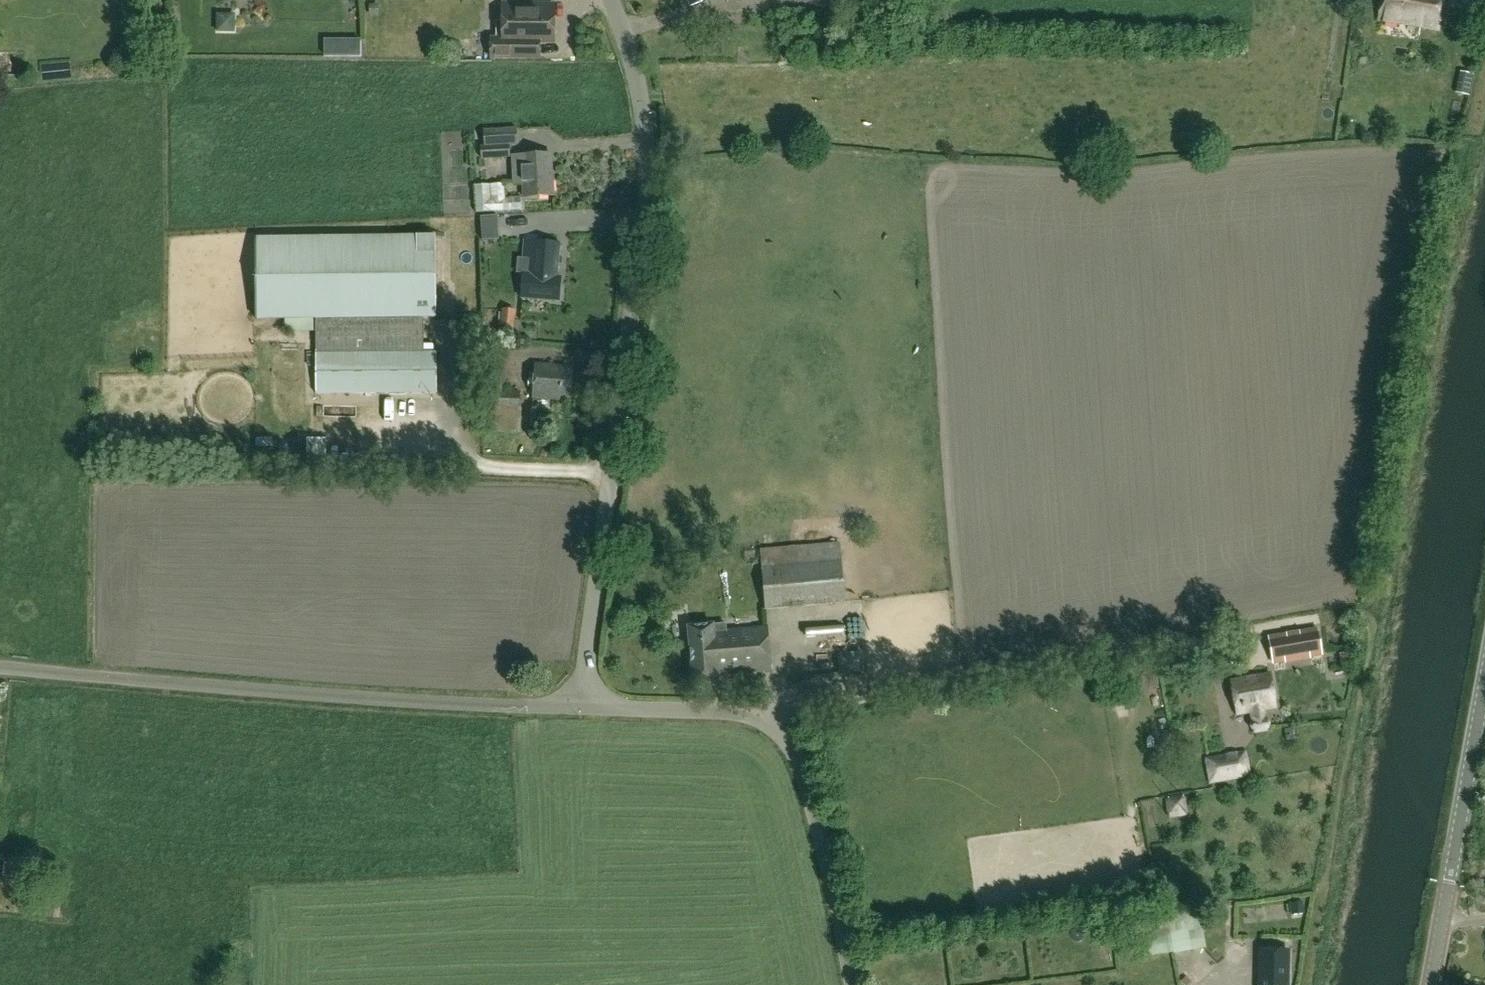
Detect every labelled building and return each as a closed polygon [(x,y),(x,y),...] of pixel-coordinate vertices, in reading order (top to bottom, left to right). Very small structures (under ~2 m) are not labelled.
[(1446,0),(1381,0),(1378,20),(1441,31),(1446,0)] [(553,42),(554,4),(503,4),(503,22),(497,22),(497,38),(491,39),(491,57),(540,58),(540,42),(553,42)] [(235,15),(217,15),(217,32),(235,32),(235,15)] [(1455,92),(1468,95),(1470,85),(1458,82),(1455,92)] [(485,146),(481,147),(482,159),(510,157),(509,145),(517,145),(516,128),(484,130),(485,146)] [(524,197),(553,196),(551,154),(512,157),(514,184),(523,183),(524,197)] [(475,213),(521,210),(520,197),(505,198),(504,183),(473,185),(475,213)] [(493,239),(508,241),(510,229),(495,227),(493,239)] [(316,394),(437,393),(436,352),(424,353),(423,317),(436,316),(435,236),(255,238),(256,318),(282,318),(282,332),(316,331),(316,394)] [(521,298),(559,301),(561,277),(557,277),(560,243),(525,240),(523,258),(507,256),(506,274),(519,275),(518,282),(522,282),(521,298)] [(513,331),(515,311),(503,310),(501,330),(513,331)] [(494,391),(492,432),(518,433),(519,410),(520,392),(505,392),(507,354),(485,353),(483,391),(494,391)] [(570,401),(572,367),(535,364),(533,398),(570,401)] [(530,423),(541,424),(542,412),(531,411),(530,423)] [(765,609),(845,602),(840,544),(760,551),(765,609)] [(689,628),(694,682),(717,680),(717,675),(771,671),(767,627),(713,632),(713,626),(689,628)] [(1268,636),(1273,663),(1322,654),(1317,628),(1268,636)] [(837,653),(839,675),(860,674),(858,652),(837,653)] [(1271,674),(1231,682),(1237,715),(1251,713),(1253,720),(1252,720),(1254,733),(1268,730),(1266,718),(1265,718),(1264,710),(1276,708),(1271,674)] [(1205,759),(1210,784),(1250,776),(1246,752),(1205,759)] [(1184,788),(1159,793),(1166,826),(1190,821),(1184,788)] [(42,863),(43,856),(43,854),(33,852),(32,856),(31,861),(42,863)] [(1478,891),(1474,899),(1482,903),(1484,898),(1484,894),(1478,891)] [(1301,901),(1291,902),(1292,916),(1303,915),(1301,901)] [(1206,948),(1199,909),(1167,915),(1174,954),(1206,948)] [(1135,917),(1136,935),(1158,934),(1157,916),(1135,917)] [(1259,984),(1288,984),(1288,951),(1260,950),(1259,984)]
